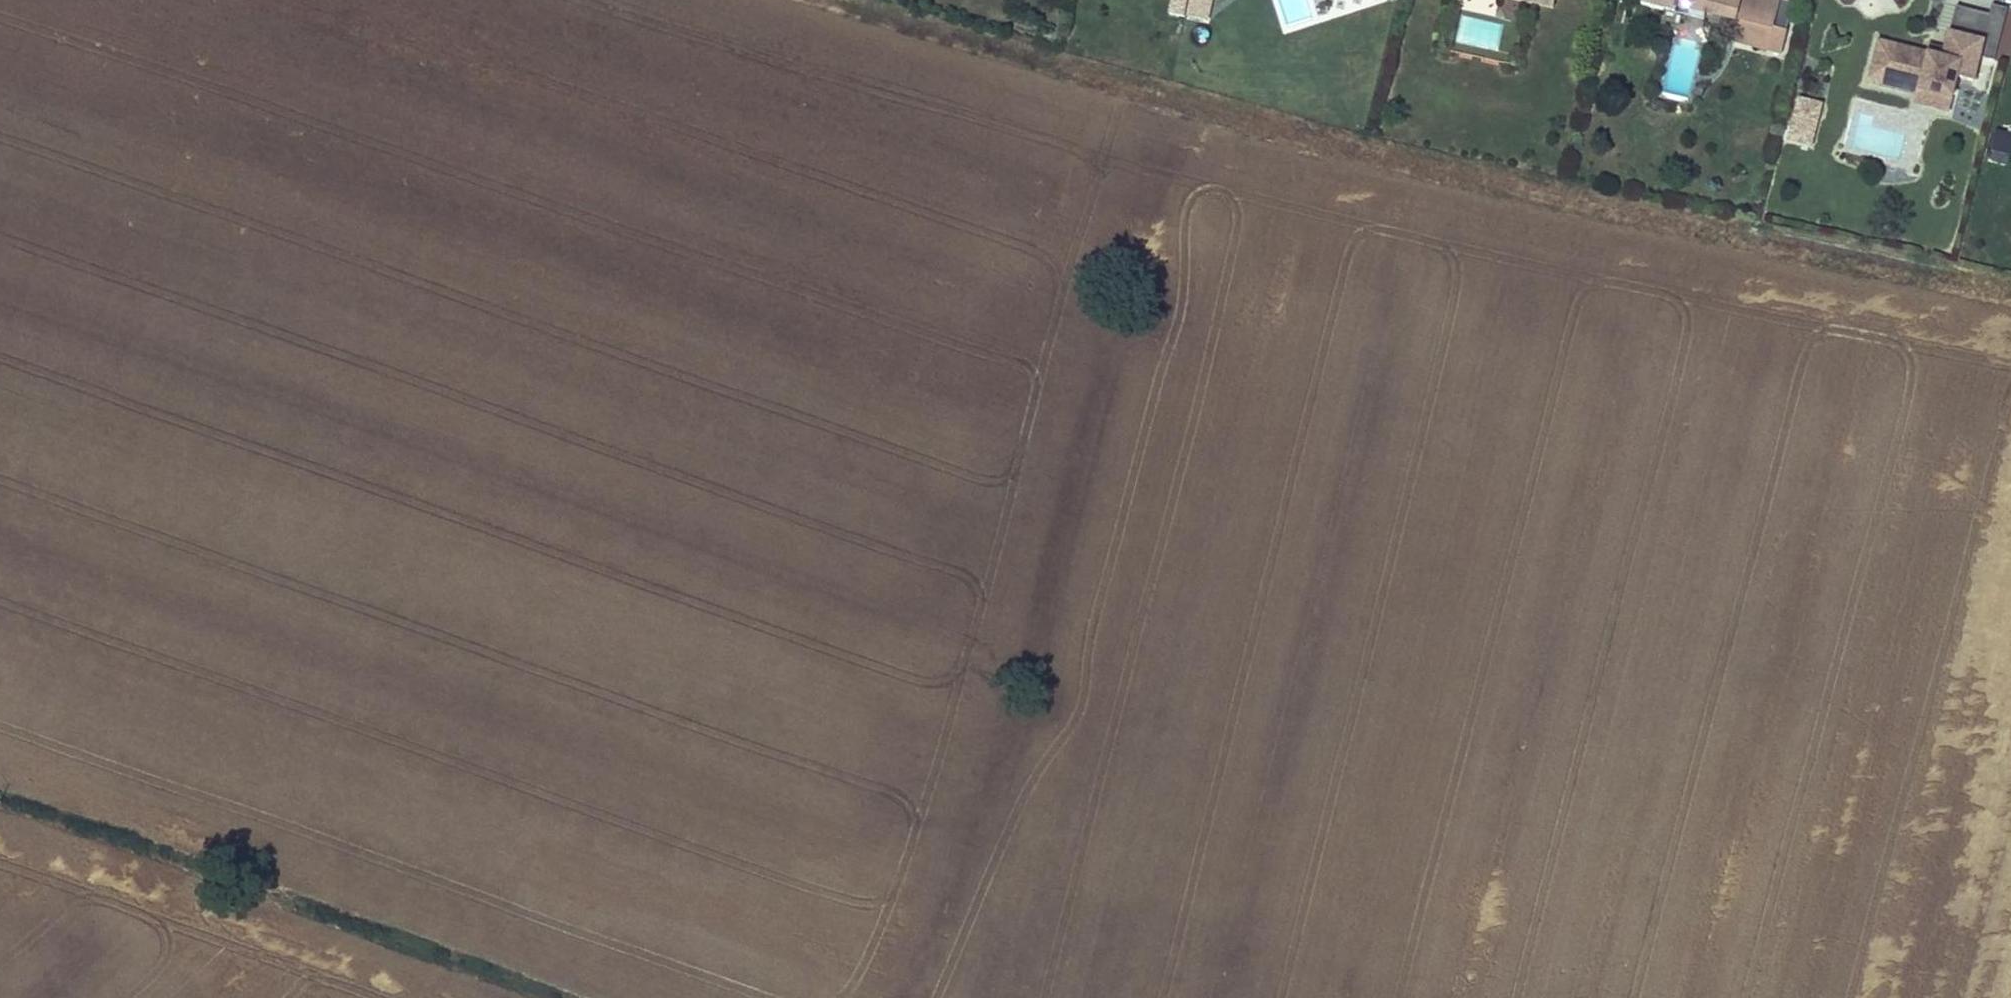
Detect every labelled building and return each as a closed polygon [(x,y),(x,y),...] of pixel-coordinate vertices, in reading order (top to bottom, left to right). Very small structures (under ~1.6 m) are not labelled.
[(1168,14),(1208,23),(1213,0),(1171,0),(1168,14)] [(1758,2),(1791,10),(1793,0),(1758,0),(1758,2)] [(1989,72),(2001,23),(1965,13),(1960,38),(1910,27),(1901,63),(1935,71),(1970,80),(1973,67),(1989,72)] [(1901,63),(1910,27),(1896,23),(1886,64),(1933,77),(1931,84),(1967,93),(1967,92),(1970,80),(1935,71),(1901,63)] [(1794,95),(1782,141),(1815,149),(1826,103),(1794,95)] [(1985,160),(2008,167),(2010,156),(2010,134),(1993,129),(1985,160)]
